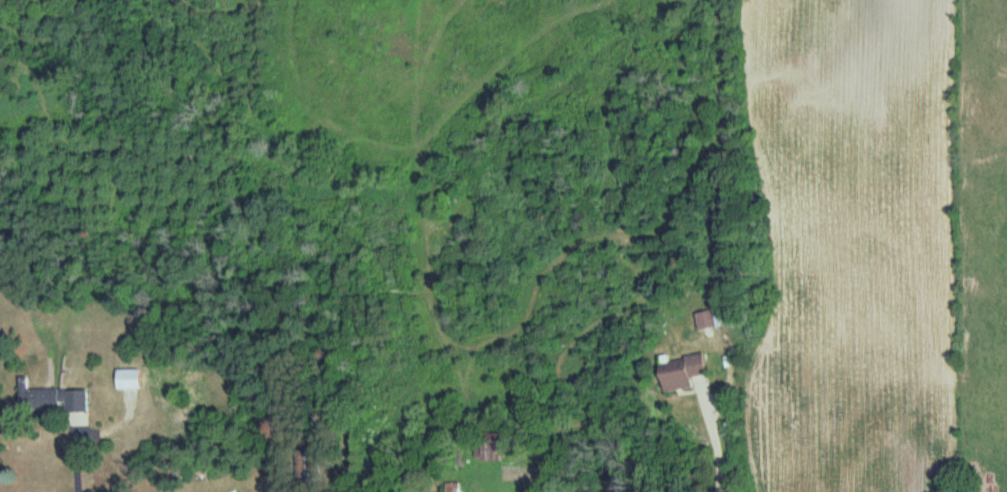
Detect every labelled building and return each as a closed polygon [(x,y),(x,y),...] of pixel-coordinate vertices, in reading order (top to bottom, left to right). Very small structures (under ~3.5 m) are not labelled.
[(700,330),(718,326),(715,310),(697,313),(700,330)] [(666,392),(695,387),(693,377),(708,375),(705,355),(661,362),(666,392)] [(141,370),(118,370),(118,389),(141,389),(141,370)] [(88,412),(87,390),(21,391),(21,412),(88,412)]
